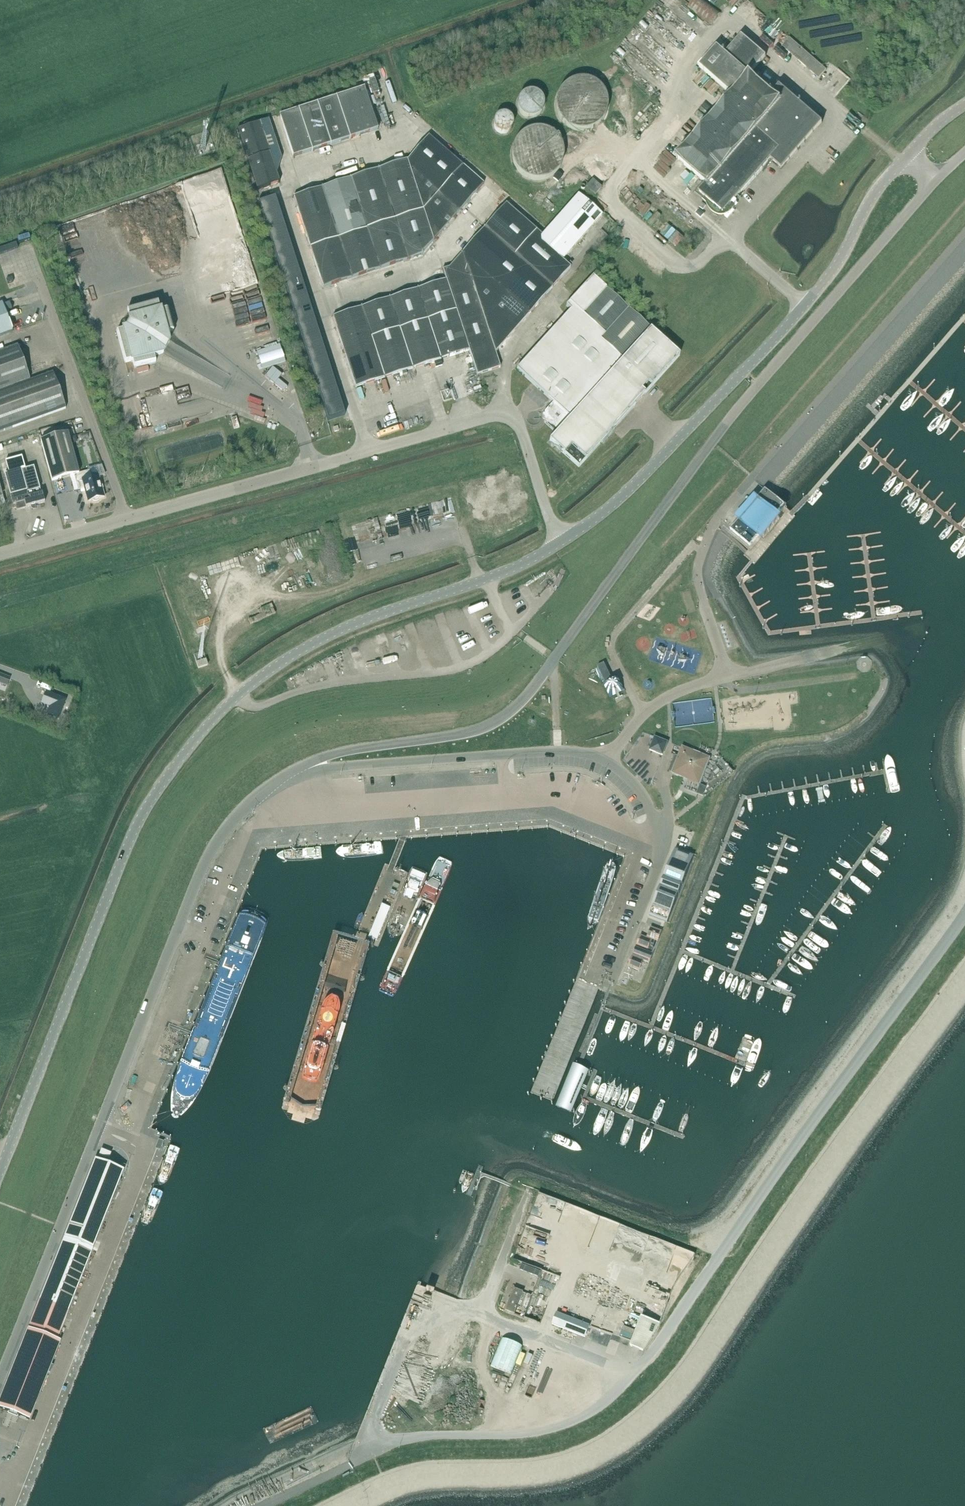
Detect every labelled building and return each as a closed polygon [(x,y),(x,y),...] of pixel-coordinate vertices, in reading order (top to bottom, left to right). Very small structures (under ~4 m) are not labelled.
[(688,7),(712,25),(721,13),(703,0),(694,0),(688,7)] [(687,147),(677,159),(706,184),(699,193),(723,215),(771,160),(782,170),(822,123),(780,86),(772,95),(750,76),(766,57),(742,36),(725,54),(717,47),(709,57),(707,55),(698,65),(700,67),(699,68),(732,96),(691,143),(686,139),(682,143),(687,147)] [(790,38),(782,47),(819,79),(827,70),(790,38)] [(557,100),(556,106),(557,111),(558,117),(561,122),(566,126),(570,129),(576,131),(582,132),(587,131),(593,129),(598,126),(602,122),(605,117),(607,112),(608,106),(607,100),(605,95),(602,90),(598,86),(593,83),(588,81),(582,80),(576,81),(571,82),(566,85),(562,89),(559,94),(557,100)] [(350,139),(378,130),(365,89),(337,98),(350,139)] [(518,101),(518,104),(518,108),(519,112),(521,115),(524,117),(528,118),(531,119),(535,118),(538,116),(541,114),(543,111),(544,107),(544,103),(543,100),(540,97),(537,94),(534,93),(530,92),(526,93),(523,95),(520,97),(518,101)] [(350,139),(337,98),(317,104),(331,145),(350,139)] [(331,145),(317,104),(299,110),(312,151),(331,145)] [(312,151),(299,110),(280,116),(293,157),(312,151)] [(494,121),(493,124),(494,127),(495,130),(497,132),(499,134),(502,135),(505,135),(508,134),(510,132),(512,129),(513,126),(513,123),(512,121),(511,118),(508,116),(506,115),(503,115),(500,115),(497,117),(495,119),(494,121)] [(257,191),(280,183),(260,122),(237,130),(257,191)] [(513,150),(512,154),(512,159),(513,164),(515,168),(518,172),(522,175),(526,178),(530,180),(535,181),(539,181),(544,180),(549,179),(553,177),(556,173),(560,170),(562,166),(563,161),(564,156),(564,152),(563,147),(561,143),(558,139),(554,135),(550,133),(546,131),(541,130),(537,129),(532,130),(527,132),(523,134),(519,137),(516,141),(514,145),(513,150)] [(407,161),(424,210),(441,190),(463,166),(429,136),(407,161)] [(407,161),(379,170),(395,219),(424,210),(407,161)] [(463,166),(441,190),(463,209),(484,185),(463,166)] [(379,170),(351,179),(367,228),(395,219),(379,170)] [(351,179),(323,188),(339,238),(367,229),(367,228),(351,179)] [(593,180),(586,188),(595,196),(602,188),(593,180)] [(339,238),(323,188),(294,198),(310,248),(339,238)] [(441,190),(424,210),(434,241),(463,209),(441,190)] [(548,248),(563,261),(602,215),(578,194),(542,236),(539,240),(548,248)] [(275,196),(258,201),(262,215),(279,210),(275,196)] [(506,204),(485,229),(515,256),(516,255),(537,231),(506,204)] [(279,210),(262,215),(267,229),(284,223),(279,210)] [(424,210),(395,219),(409,261),(423,256),(423,254),(434,242),(434,241),(424,210)] [(395,219),(367,228),(367,229),(380,270),(409,261),(395,219)] [(284,223),(267,229),(271,242),(288,237),(284,223)] [(367,229),(339,238),(345,258),(352,279),(380,270),(367,229)] [(485,229),(463,253),(483,313),(485,319),(493,310),(508,292),(530,268),(516,255),(515,256),(485,229)] [(537,231),(516,255),(530,268),(548,248),(539,240),(542,236),(537,231)] [(288,237),(271,242),(276,256),(293,250),(288,237)] [(339,238),(310,248),(317,267),(345,258),(339,238)] [(548,248),(530,268),(553,288),(571,268),(563,261),(548,248)] [(293,250),(276,256),(280,269),(297,264),(293,250)] [(450,268),(443,270),(446,281),(456,311),(460,321),(483,313),(463,253),(450,268)] [(345,258),(317,267),(324,288),(352,279),(345,258)] [(297,264),(280,269),(284,283),(302,277),(297,264)] [(530,268),(508,292),(510,293),(531,312),(553,288),(530,268)] [(302,277),(284,283),(289,296),(306,291),(302,277)] [(680,356),(593,277),(566,306),(571,310),(517,369),(553,402),(544,412),(545,423),(556,433),(550,441),(579,467),(680,356)] [(446,281),(418,290),(428,320),(456,311),(446,281)] [(418,290),(390,299),(400,329),(428,320),(418,290)] [(306,291),(289,296),(293,310),(310,304),(306,291)] [(508,292),(493,310),(516,330),(531,312),(510,293),(508,292)] [(390,299),(362,308),(372,338),(400,329),(390,299)] [(0,303),(0,335),(13,331),(3,302),(0,303)] [(123,332),(117,333),(125,364),(131,362),(132,363),(133,363),(134,369),(156,364),(154,357),(164,354),(170,344),(167,334),(174,333),(168,311),(161,313),(161,312),(160,312),(158,303),(127,311),(130,320),(129,321),(130,325),(127,326),(128,330),(123,331),(123,332)] [(310,304),(293,310),(298,324),(315,318),(310,304)] [(362,308),(333,318),(343,347),(372,338),(362,308)] [(493,310),(485,319),(496,353),(516,330),(493,310)] [(456,311),(428,320),(441,360),(470,351),(460,321),(456,311)] [(483,313),(460,321),(470,351),(478,376),(501,368),(496,353),(485,319),(483,313)] [(315,318),(298,324),(302,337),(319,331),(315,318)] [(428,320),(400,329),(413,370),(441,360),(428,320)] [(400,329),(372,338),(378,358),(385,379),(413,370),(400,329)] [(319,331),(302,337),(307,351),(324,345),(319,331)] [(378,358),(372,338),(343,347),(350,368),(378,358)] [(277,344),(254,351),(260,369),(283,361),(277,344)] [(2,389),(30,379),(18,345),(0,352),(0,382),(2,389)] [(324,345),(307,351),(311,364),(328,359),(324,345)] [(385,379),(378,358),(350,368),(356,388),(385,379)] [(328,359),(311,364),(315,378),(332,372),(328,359)] [(278,380),(282,375),(273,368),(265,377),(284,392),(287,388),(278,380)] [(0,391),(0,432),(66,408),(53,372),(0,391)] [(332,372),(315,378),(320,391),(337,386),(332,372)] [(337,386),(320,391),(324,405),(341,399),(337,386)] [(341,399),(324,405),(329,419),(346,413),(341,399)] [(52,482),(77,475),(79,474),(68,433),(41,440),(52,482)] [(78,482),(76,482),(78,490),(85,489),(88,502),(92,501),(94,502),(96,502),(98,501),(99,500),(101,499),(104,497),(102,489),(103,489),(102,483),(101,484),(99,476),(106,474),(103,466),(90,469),(90,471),(79,474),(77,475),(78,482)] [(18,511),(37,505),(46,503),(43,493),(41,494),(34,467),(5,476),(11,496),(11,495),(13,505),(16,505),(18,511)] [(763,492),(731,530),(750,547),(783,509),(763,492)] [(206,660),(196,663),(198,669),(208,665),(206,660)] [(598,667),(605,682),(606,683),(612,680),(611,678),(604,664),(598,667)] [(7,686),(10,678),(0,674),(0,683),(7,686)] [(612,680),(606,683),(605,682),(603,682),(610,697),(618,693),(625,690),(618,675),(611,678),(612,680)] [(47,692),(42,704),(50,707),(47,715),(59,719),(62,712),(67,700),(47,692)] [(663,755),(668,742),(655,737),(650,750),(663,755)] [(683,748),(673,774),(699,785),(705,770),(710,758),(683,748)] [(655,899),(649,915),(668,923),(694,857),(674,849),(672,854),(665,872),(655,899)] [(641,935),(629,967),(639,970),(639,971),(643,960),(649,962),(649,963),(662,931),(652,928),(652,927),(647,938),(642,936),(641,935)] [(363,941),(341,934),(287,1107),(293,1119),(312,1124),(324,1116),(378,945),(363,941)] [(589,1069),(573,1063),(556,1105),(572,1112),(589,1069)] [(160,1140),(156,1149),(161,1151),(164,1142),(160,1140)] [(102,1150),(100,1155),(109,1159),(111,1154),(102,1150)] [(96,1160),(40,1301),(68,1312),(107,1213),(123,1171),(96,1160)] [(515,1288),(506,1311),(515,1315),(524,1292),(515,1288)] [(557,1313),(553,1324),(585,1337),(590,1326),(557,1313)] [(644,1351),(661,1325),(641,1318),(631,1346),(644,1351)] [(0,1403),(0,1409),(30,1421),(60,1343),(29,1330),(0,1403)] [(503,1339),(491,1366),(512,1375),(523,1347),(503,1339)]
